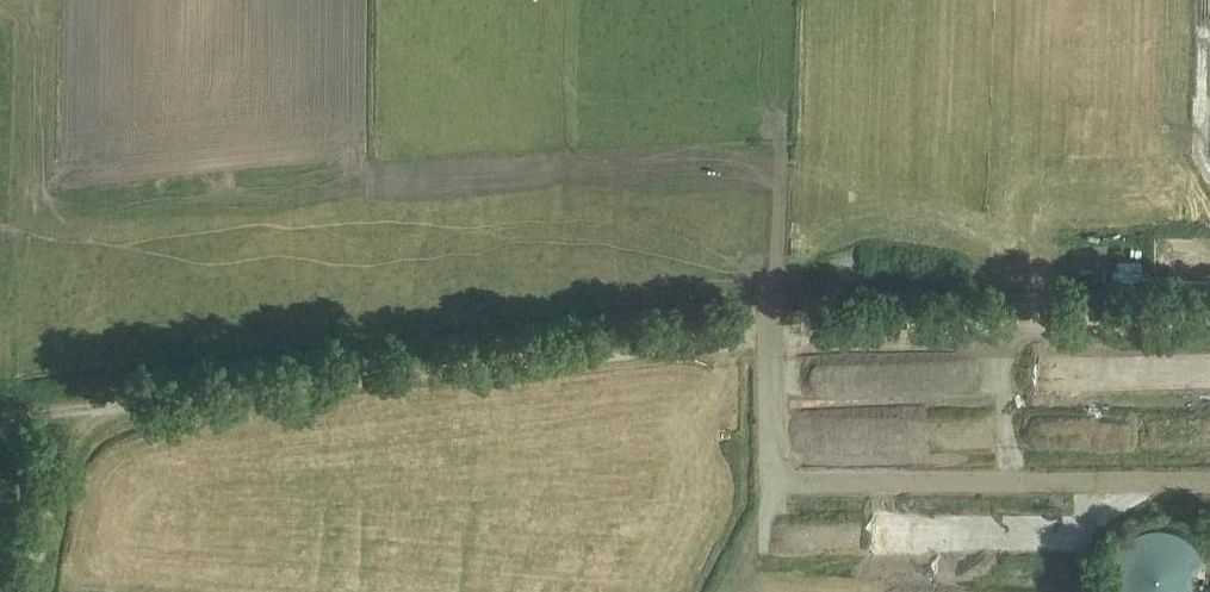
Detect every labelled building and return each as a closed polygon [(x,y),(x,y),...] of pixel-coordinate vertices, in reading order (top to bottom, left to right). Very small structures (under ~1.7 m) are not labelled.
[(1109,248),(1109,276),(1149,277),(1150,249),(1109,248)] [(1204,572),(1199,551),(1184,534),(1163,527),(1140,530),(1122,543),(1112,563),(1112,585),(1116,591),(1200,591),(1204,572)]
